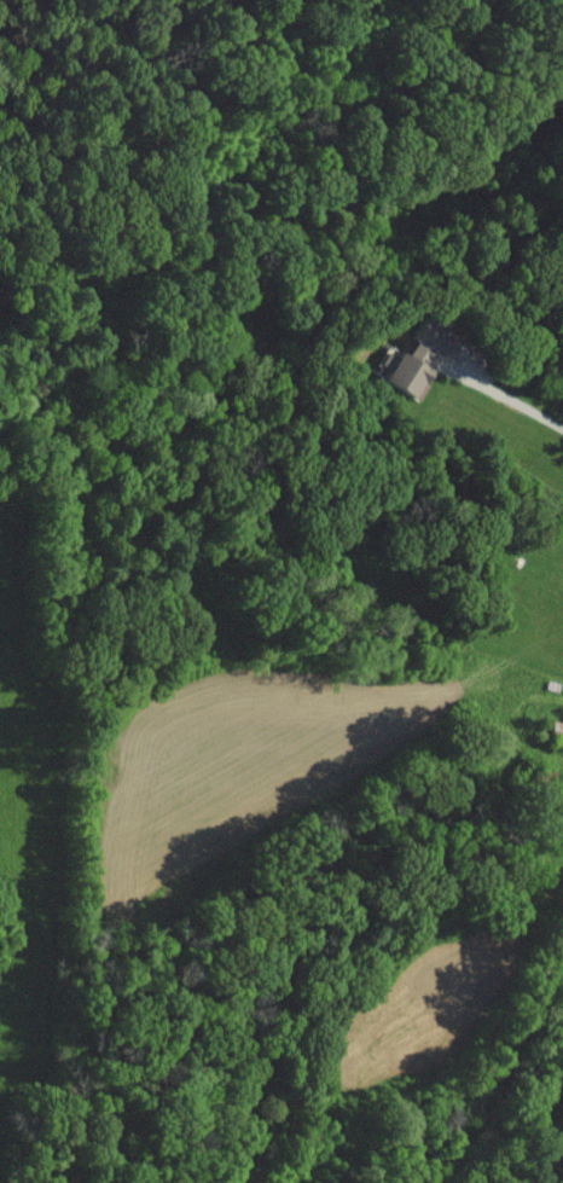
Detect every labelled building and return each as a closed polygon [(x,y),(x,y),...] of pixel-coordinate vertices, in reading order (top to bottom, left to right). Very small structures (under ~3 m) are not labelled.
[(386,378),(418,398),(435,371),(425,364),(435,349),(419,339),(408,356),(390,345),(380,362),(391,369),(386,378)]
